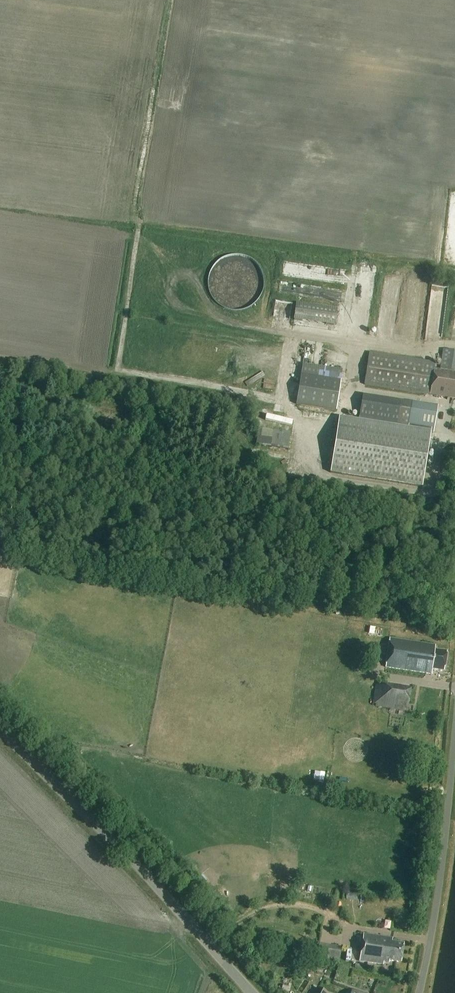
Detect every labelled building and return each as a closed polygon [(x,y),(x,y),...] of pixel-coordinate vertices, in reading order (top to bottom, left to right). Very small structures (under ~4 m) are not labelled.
[(212,298),(217,303),(223,308),(230,310),(237,311),(245,309),(252,306),(257,301),(261,294),(264,287),(264,280),(262,273),(259,267),(254,261),(248,257),(241,255),(234,254),(227,255),(220,258),(215,263),(210,269),(208,276),(207,284),(208,291),(212,298)] [(294,320),(334,326),(337,309),(296,303),(294,320)] [(434,370),(435,368),(431,368),(432,363),(370,353),(365,385),(430,395),(454,399),(454,352),(443,350),(440,371),(434,370)] [(296,405),(336,411),(342,371),(302,365),(296,405)] [(330,474),(422,488),(431,432),(433,432),(437,407),(362,395),(358,420),(339,417),(330,474)] [(256,446),(287,451),(290,434),(259,429),(256,446)] [(385,668),(426,674),(426,672),(432,673),(433,670),(444,672),(447,653),(435,651),(436,646),(389,639),(385,668)] [(373,706),(407,711),(410,691),(376,686),(373,706)] [(357,902),(358,894),(347,892),(346,900),(357,902)] [(392,943),(393,940),(364,935),(360,962),(383,965),(384,963),(390,964),(390,962),(401,964),(404,945),(392,943)] [(317,958),(338,961),(340,948),(319,944),(317,958)] [(336,974),(348,977),(350,972),(338,968),(336,974)]
